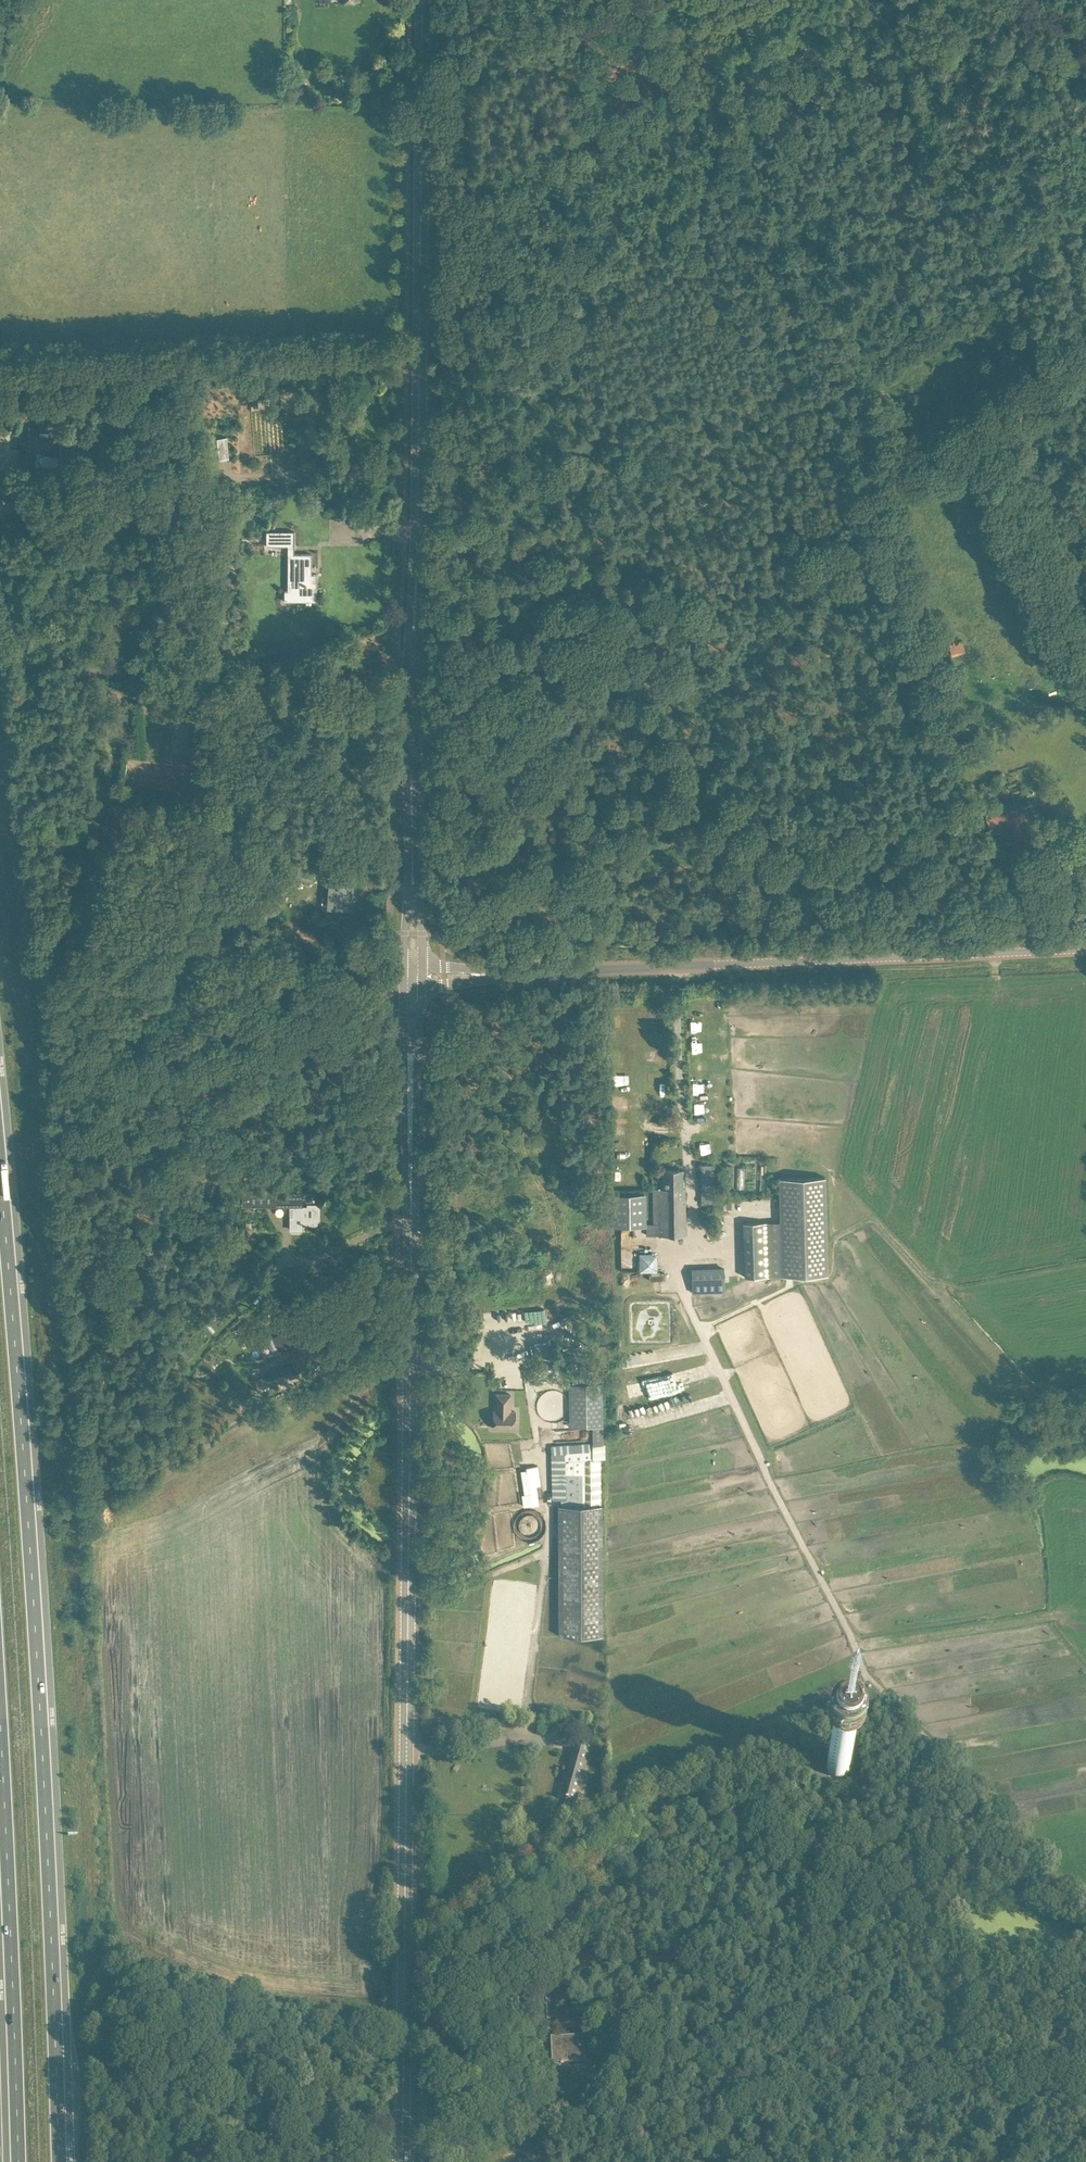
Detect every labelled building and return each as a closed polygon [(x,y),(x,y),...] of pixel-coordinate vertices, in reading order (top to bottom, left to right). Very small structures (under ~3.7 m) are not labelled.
[(30,428),(29,439),(29,447),(43,447),(43,454),(61,455),(61,462),(78,463),(79,451),(83,451),(83,446),(50,444),(51,429),(30,428)] [(228,458),(226,436),(209,437),(211,460),(228,458)] [(293,531),(282,531),(266,531),(266,547),(289,546),(289,554),(288,554),(289,591),(297,591),(297,595),(302,595),(302,597),(306,597),(306,595),(316,595),(316,574),(305,574),(305,566),(311,566),(311,554),(293,554),(293,531)] [(951,654),(965,650),(962,639),(948,643),(951,654)] [(988,819),(993,833),(1012,826),(1020,849),(1035,843),(1029,828),(1033,826),(1027,811),(1015,816),(1013,810),(988,819)] [(330,879),(328,906),(342,907),(350,908),(352,889),(353,881),(330,879)] [(691,1064),(692,1076),(702,1076),(702,1064),(691,1064)] [(630,1108),(630,1099),(616,1099),(616,1108),(630,1108)] [(700,1151),(717,1151),(717,1140),(700,1140),(700,1151)] [(653,1187),(654,1223),(646,1223),(646,1226),(646,1235),(654,1234),(686,1235),(685,1187),(683,1188),(683,1170),(663,1170),(663,1185),(661,1185),(661,1187),(653,1187)] [(712,1201),(712,1173),(701,1173),(701,1202),(712,1201)] [(826,1176),(779,1177),(780,1221),(782,1275),(828,1274),(826,1176)] [(301,1192),(276,1192),(243,1193),(243,1204),(294,1204),(294,1218),(291,1218),(291,1229),(302,1229),(302,1223),(315,1223),(315,1206),(302,1206),(301,1192)] [(645,1194),(612,1195),(613,1226),(646,1226),(646,1223),(645,1194)] [(624,1251),(634,1251),(635,1227),(624,1227),(624,1251)] [(655,1248),(637,1249),(637,1270),(656,1270),(655,1248)] [(725,1267),(691,1269),(692,1292),(726,1291),(725,1267)] [(292,1336),(288,1330),(273,1338),(277,1346),(281,1344),(283,1348),(294,1341),(293,1339),(293,1338),(292,1336)] [(593,1376),(592,1362),(565,1363),(566,1377),(593,1376)] [(559,1368),(535,1369),(536,1382),(559,1380),(559,1368)] [(536,1383),(544,1419),(553,1417),(551,1409),(554,1408),(551,1396),(549,1397),(546,1381),(536,1383)] [(602,1383),(569,1383),(569,1427),(592,1427),(603,1426),(602,1383)] [(493,1410),(493,1427),(515,1428),(515,1411),(510,1411),(511,1394),(496,1393),(496,1410),(493,1410)] [(557,1444),(551,1445),(552,1499),(561,1499),(562,1505),(599,1505),(599,1460),(604,1459),(604,1444),(603,1444),(603,1426),(592,1427),(593,1442),(557,1444)] [(541,1484),(538,1465),(526,1467),(527,1469),(521,1470),(525,1494),(522,1494),(524,1505),(539,1503),(536,1485),(541,1484)] [(562,1505),(558,1505),(559,1635),(603,1634),(602,1609),(602,1600),(602,1505),(599,1505),(562,1505)] [(523,1525),(537,1525),(537,1509),(522,1509),(523,1525)] [(588,1757),(590,1749),(575,1745),(567,1776),(564,1775),(558,1798),(565,1800),(565,1801),(567,1801),(568,1801),(575,1803),(578,1792),(576,1791),(578,1783),(577,1783),(584,1756),(588,1757)] [(827,1764),(826,1767),(827,1770),(828,1773),(831,1776),(833,1777),(836,1778),(840,1778),(843,1777),(845,1776),(847,1773),(849,1770),(850,1767),(849,1764),(846,1758),(844,1756),(841,1755),(838,1755),(835,1755),(832,1756),(829,1759),(828,1761),(827,1764)] [(545,1993),(547,2025),(560,2024),(584,2022),(583,2010),(570,2011),(559,2012),(559,2017),(556,2017),(555,1993),(545,1993)] [(584,2056),(583,2036),(553,2037),(554,2049),(551,2049),(552,2060),(561,2059),(561,2063),(574,2062),(574,2061),(586,2061),(585,2056),(584,2056)]
